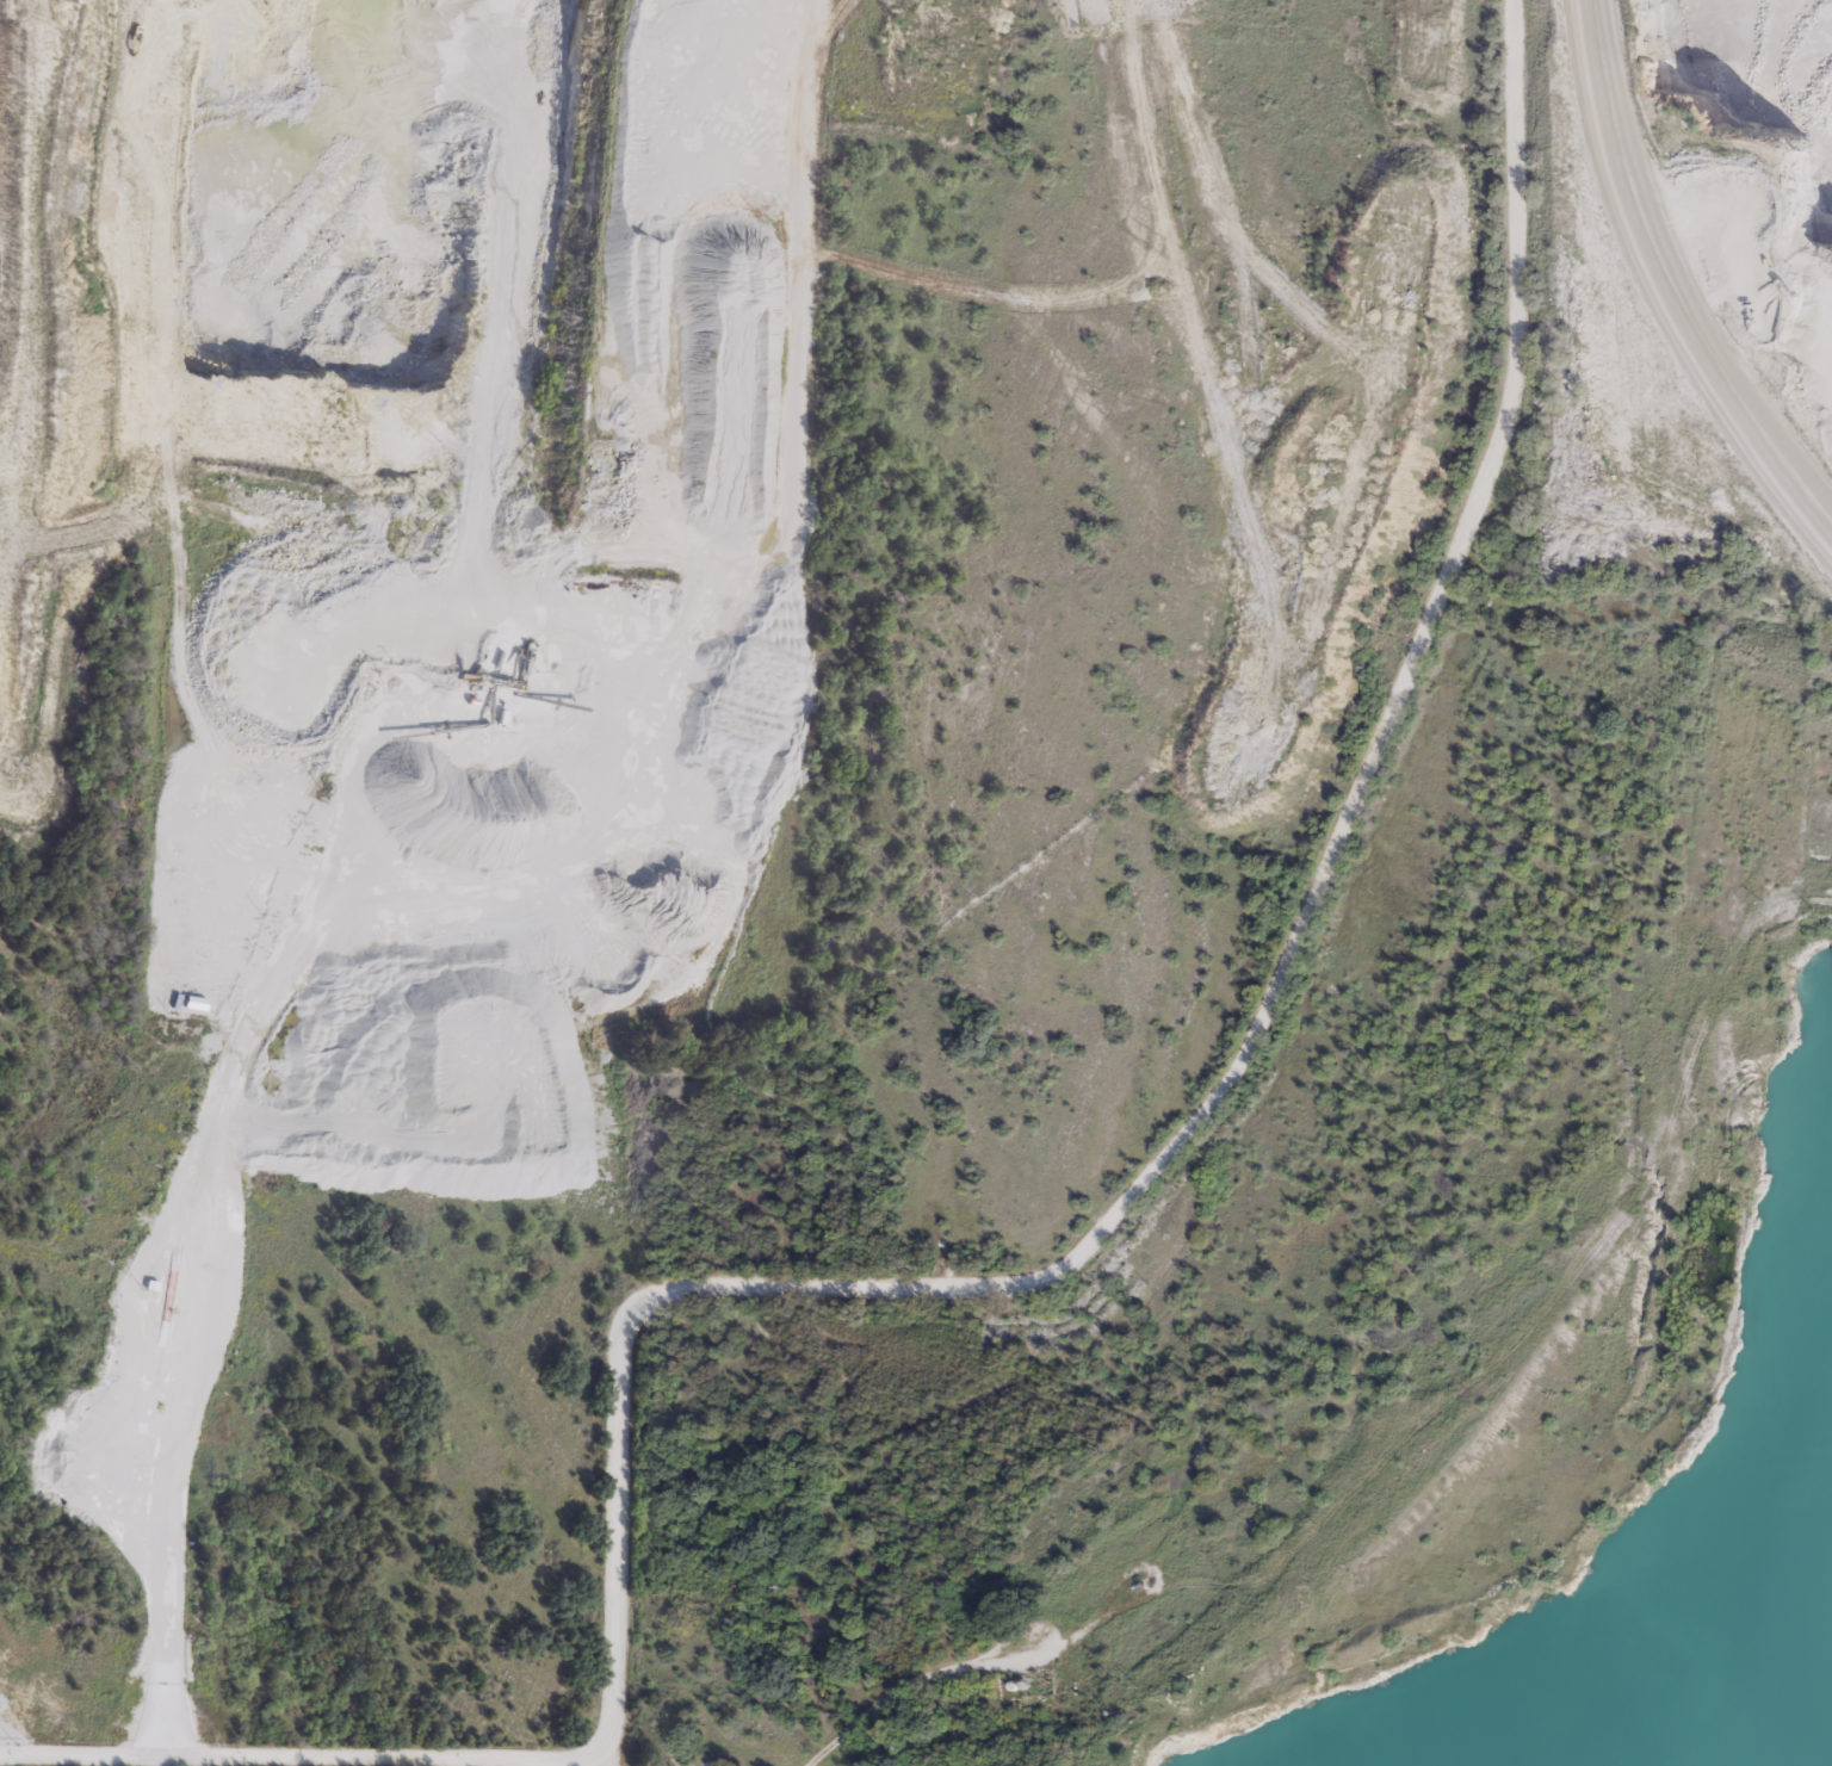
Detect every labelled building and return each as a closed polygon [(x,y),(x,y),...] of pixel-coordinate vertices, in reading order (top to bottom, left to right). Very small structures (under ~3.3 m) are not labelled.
[(1747,224),(1747,269),(1720,269),(1720,224),(1747,224)]
